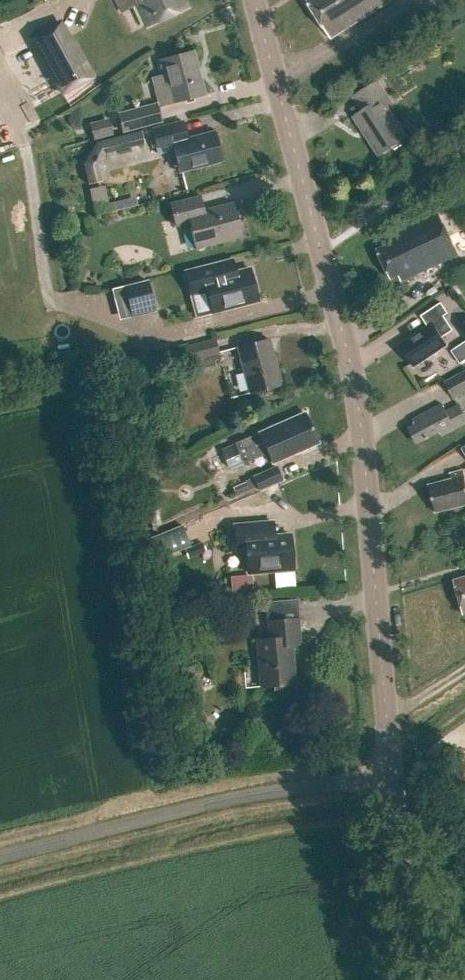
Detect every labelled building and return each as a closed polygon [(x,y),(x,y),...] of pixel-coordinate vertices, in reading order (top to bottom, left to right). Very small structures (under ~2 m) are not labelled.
[(137,3),(141,1),(152,24),(187,7),(184,0),(116,0),(121,11),(137,3)] [(307,1),(331,38),(390,0),(309,0),(307,1)] [(89,78),(59,23),(32,38),(62,93),(89,78)] [(18,54),(14,45),(0,52),(0,63),(18,54)] [(193,51),(155,61),(160,77),(164,76),(172,105),(206,96),(193,51)] [(353,117),(379,156),(407,137),(388,108),(393,104),(378,81),(353,97),(362,111),(353,117)] [(117,115),(122,134),(162,124),(157,105),(117,115)] [(4,142),(13,138),(7,121),(0,124),(0,133),(4,142)] [(89,126),(93,142),(113,137),(110,121),(89,126)] [(158,155),(172,151),(179,174),(223,162),(214,131),(187,139),(182,121),(151,130),(158,155)] [(144,146),(141,134),(95,145),(82,166),(87,187),(101,184),(97,167),(105,155),(144,146)] [(64,203),(77,201),(75,187),(63,189),(64,203)] [(89,193),(95,217),(136,207),(135,200),(110,206),(106,189),(89,193)] [(175,228),(189,224),(196,250),(242,238),(233,203),(204,210),(200,196),(169,204),(175,228)] [(396,234),(380,241),(383,247),(377,250),(390,281),(398,278),(401,283),(459,258),(439,213),(396,232),(396,234)] [(185,273),(191,295),(206,291),(212,312),(258,300),(250,270),(232,274),(233,276),(224,279),(223,277),(215,279),(212,265),(185,273)] [(147,281),(113,290),(119,313),(153,304),(147,281)] [(441,338),(452,330),(443,316),(447,313),(440,303),(420,316),(427,326),(399,345),(413,367),(446,345),(441,338)] [(214,361),(221,359),(215,339),(183,348),(184,351),(179,352),(181,359),(186,358),(188,363),(201,359),(203,368),(215,365),(214,361)] [(270,339),(236,348),(249,395),(282,386),(270,339)] [(243,387),(238,366),(223,369),(228,391),(243,387)] [(445,382),(453,398),(464,391),(464,371),(445,382)] [(408,428),(417,444),(439,432),(442,436),(464,424),(464,418),(458,405),(445,411),(441,404),(412,420),(414,425),(408,428)] [(305,412),(258,433),(261,439),(251,443),(249,437),(234,443),(235,447),(221,453),(227,469),(266,451),(269,456),(272,465),(291,456),(319,444),(305,412)] [(284,481),(277,466),(253,477),(253,478),(232,488),(236,496),(257,486),(260,492),(284,481)] [(451,474),(452,479),(429,485),(437,514),(464,506),(464,473),(464,470),(451,474)] [(293,534),(276,535),(275,523),(234,527),(236,553),(247,552),(248,573),(296,569),(293,534)] [(464,614),(464,577),(455,580),(457,587),(456,588),(462,608),(463,608),(464,614)] [(297,685),(293,647),(302,646),(299,619),(267,622),(269,638),(256,639),(261,689),(297,685)]
